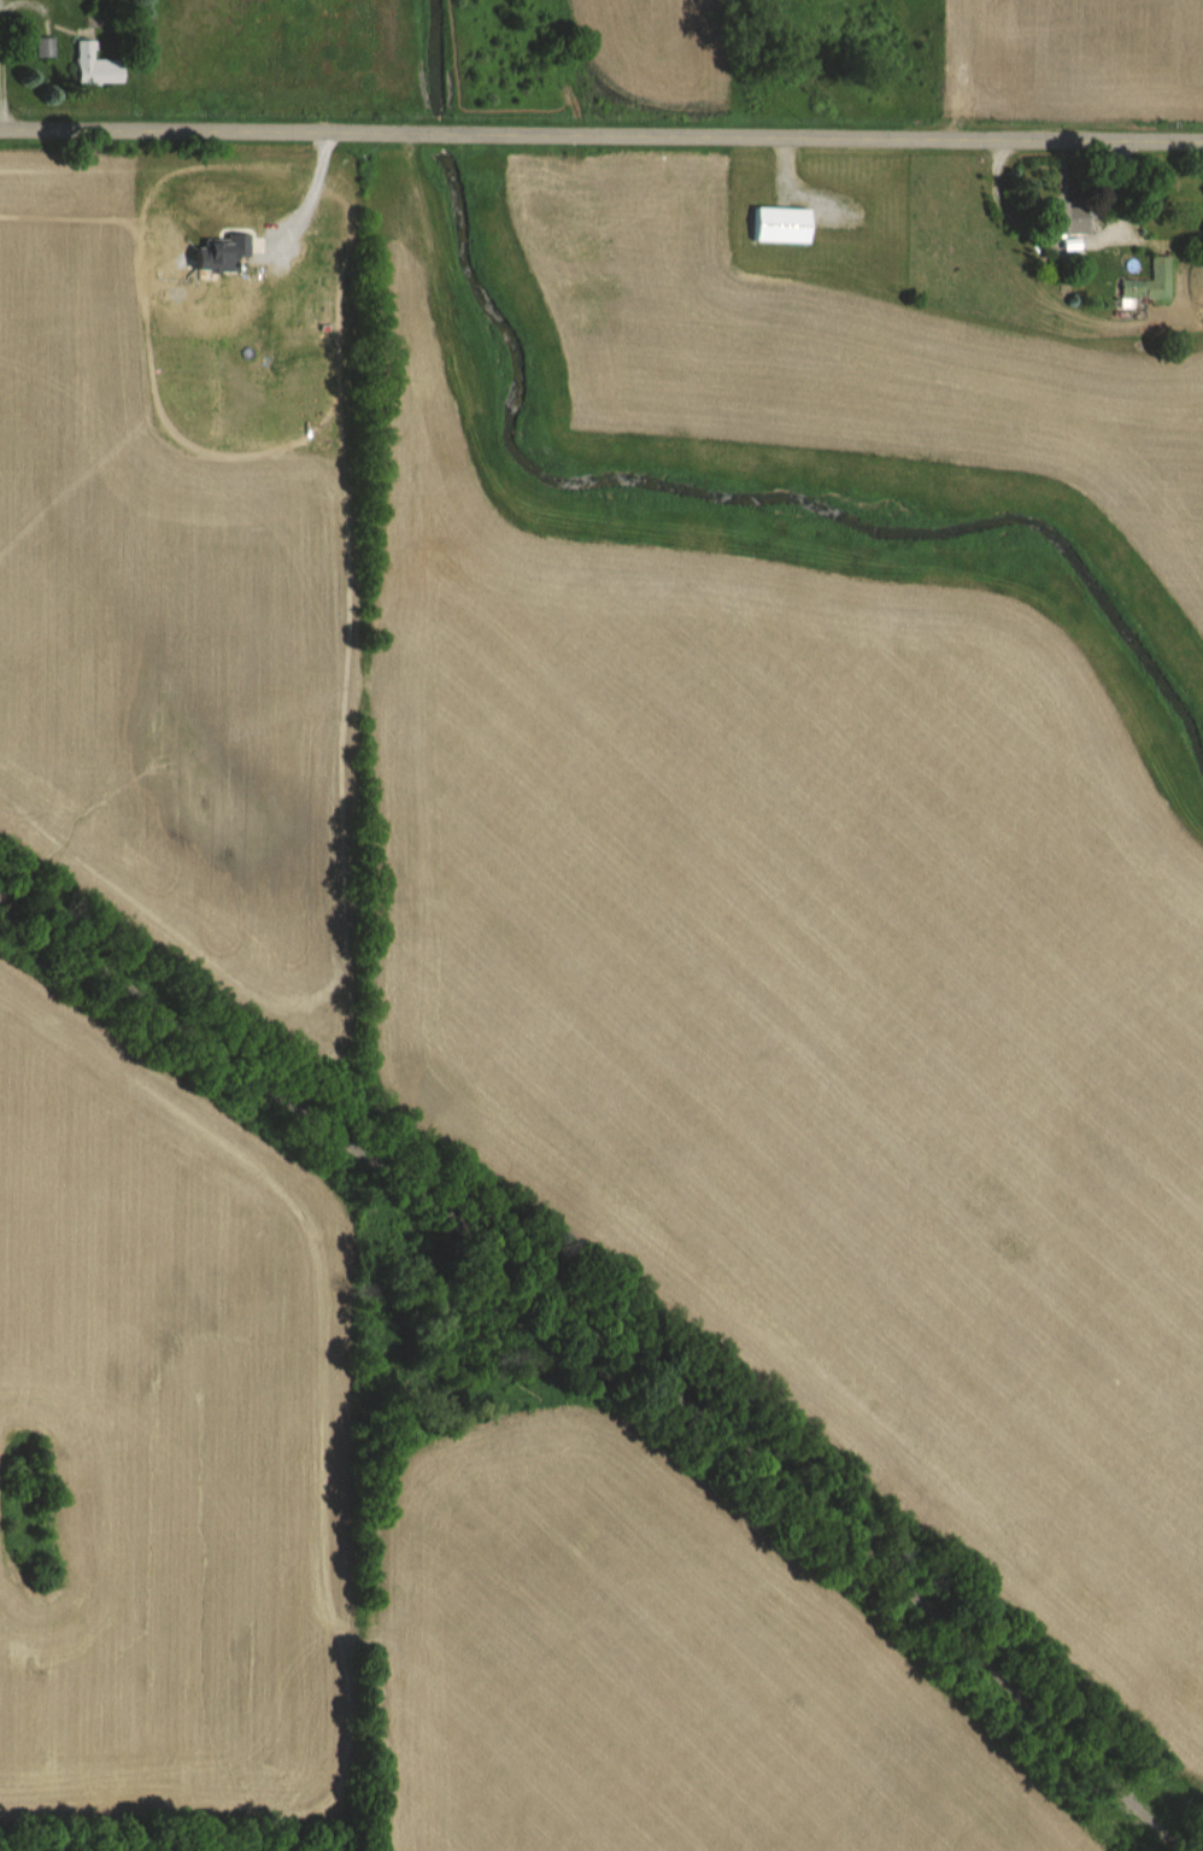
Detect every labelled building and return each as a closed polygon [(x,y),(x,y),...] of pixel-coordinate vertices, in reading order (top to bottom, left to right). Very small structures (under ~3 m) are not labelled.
[(51,37),(33,37),(33,57),(51,57),(51,37)] [(115,59),(90,59),(90,40),(72,40),(72,84),(115,84),(115,59)] [(1082,236),(1082,204),(1043,204),(1043,236),(1082,236)] [(806,209),(751,207),(750,241),(805,242),(806,209)] [(1167,256),(1149,256),(1149,279),(1118,279),(1118,299),(1167,299),(1167,256)]
